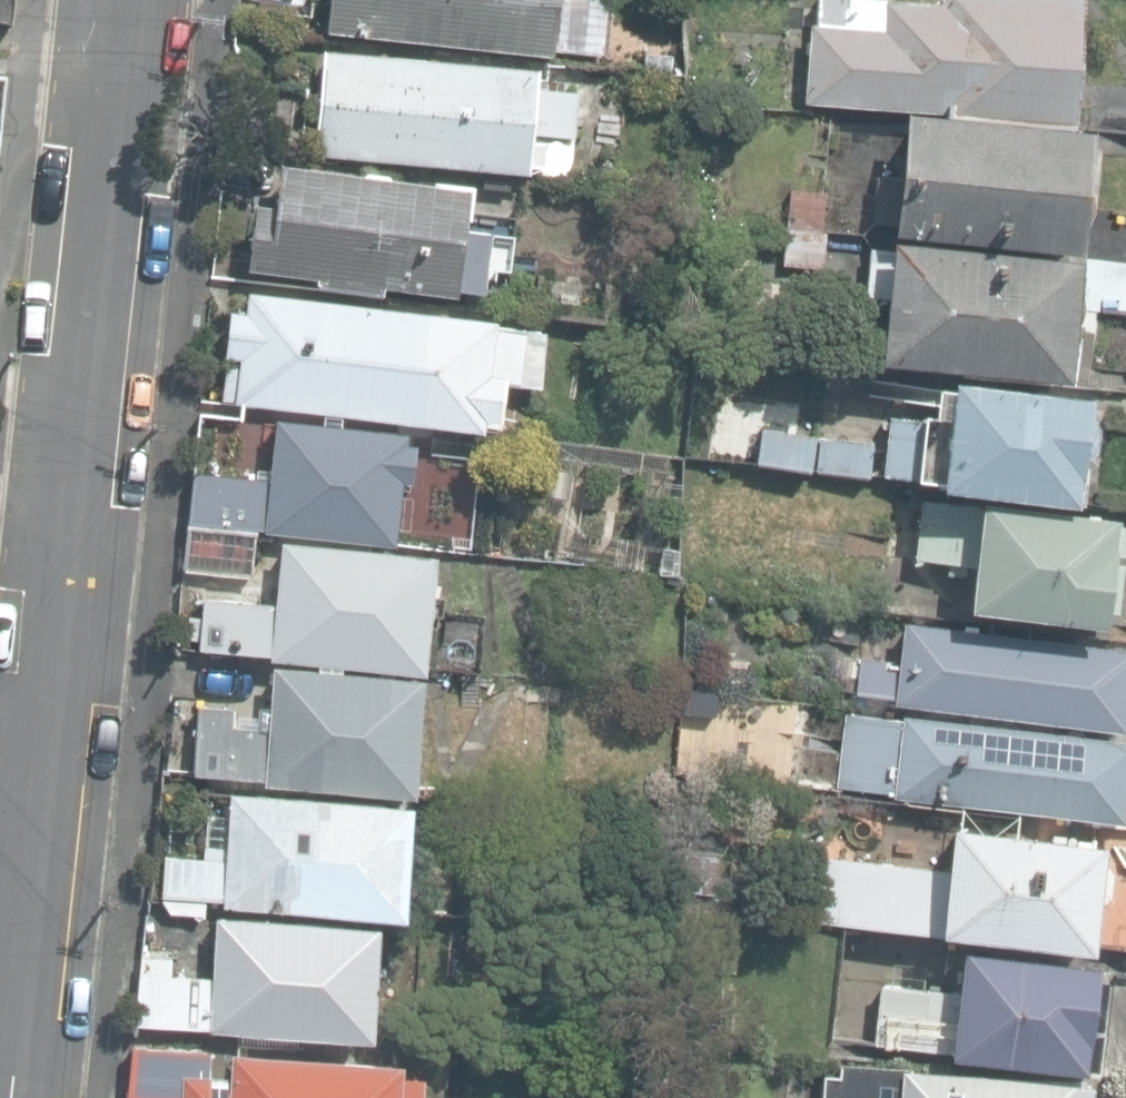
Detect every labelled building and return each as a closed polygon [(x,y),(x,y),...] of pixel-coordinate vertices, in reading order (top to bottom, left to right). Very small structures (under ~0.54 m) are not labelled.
[(319,32),(547,55),(553,0),(323,0),(319,32)] [(808,101),(1087,118),(1095,0),(819,0),(808,101)] [(535,66),(319,49),(309,156),(537,169),(541,134),(571,134),(575,87),(535,86),(535,66)] [(1095,126),(907,109),(895,228),(1085,247),(1095,126)] [(488,183),(254,163),(244,272),(479,292),(488,183)] [(1084,256),(897,239),(881,358),(1070,382),(1084,256)] [(478,309),(223,284),(212,399),(465,424),(468,413),(486,415),(489,366),(475,362),(478,309)] [(1092,392),(900,375),(891,479),(1083,495),(1092,392)] [(399,425),(258,413),(249,520),(389,532),(399,425)] [(862,481),(868,441),(761,426),(755,466),(862,481)] [(1121,513),(935,502),(932,559),(975,572),(972,611),(1110,625),(1121,513)] [(417,541),(264,529),(259,595),(183,589),(179,644),(408,662),(417,541)] [(916,622),(911,656),(876,657),(868,693),(1125,729),(1125,641),(916,622)] [(408,670),(256,657),(251,716),(221,714),(222,700),(184,696),(177,772),(398,791),(408,670)] [(860,714),(851,790),(1125,814),(1125,739),(860,714)] [(208,846),(177,844),(174,898),(388,909),(394,795),(212,785),(208,846)] [(913,860),(811,851),(804,918),(1098,945),(1107,908),(1124,885),(1124,865),(1110,835),(920,822),(913,860)] [(168,949),(139,948),(135,1017),(365,1029),(371,914),(206,906),(203,968),(167,966),(168,949)] [(1103,957),(968,948),(964,986),(896,981),(887,1047),(1098,1060),(1103,957)] [(179,1066),(177,1097),(397,1097),(399,1049),(209,1039),(208,1067),(179,1066)] [(833,1062),(835,1097),(1103,1097),(1104,1073),(833,1062)]
